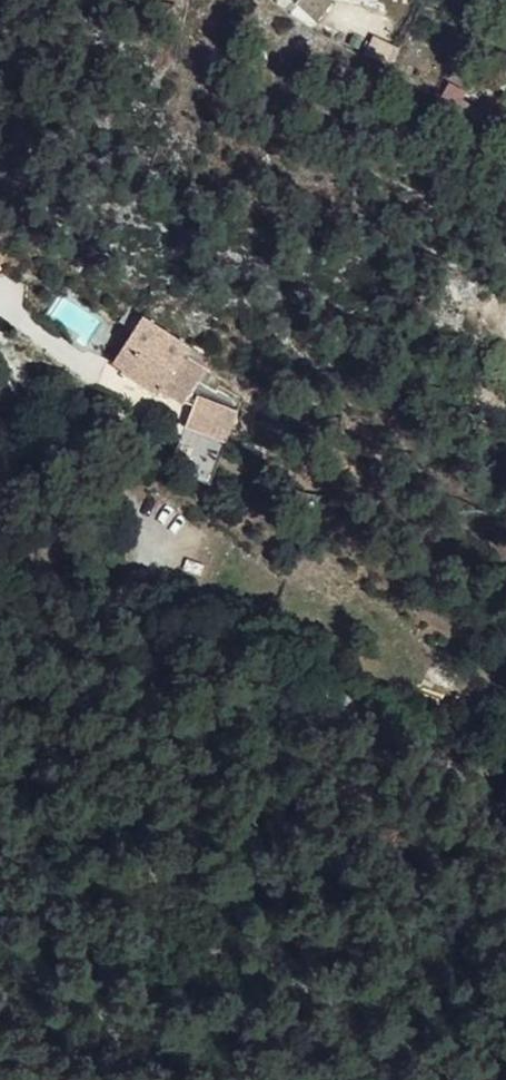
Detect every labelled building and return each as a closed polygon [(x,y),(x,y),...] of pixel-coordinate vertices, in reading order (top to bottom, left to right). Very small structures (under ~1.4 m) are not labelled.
[(188,424),(224,443),(239,415),(196,393),(204,380),(213,385),(219,374),(179,351),(184,342),(136,316),(108,364),(122,372),(120,376),(157,397),(162,389),(198,407),(188,424)]
